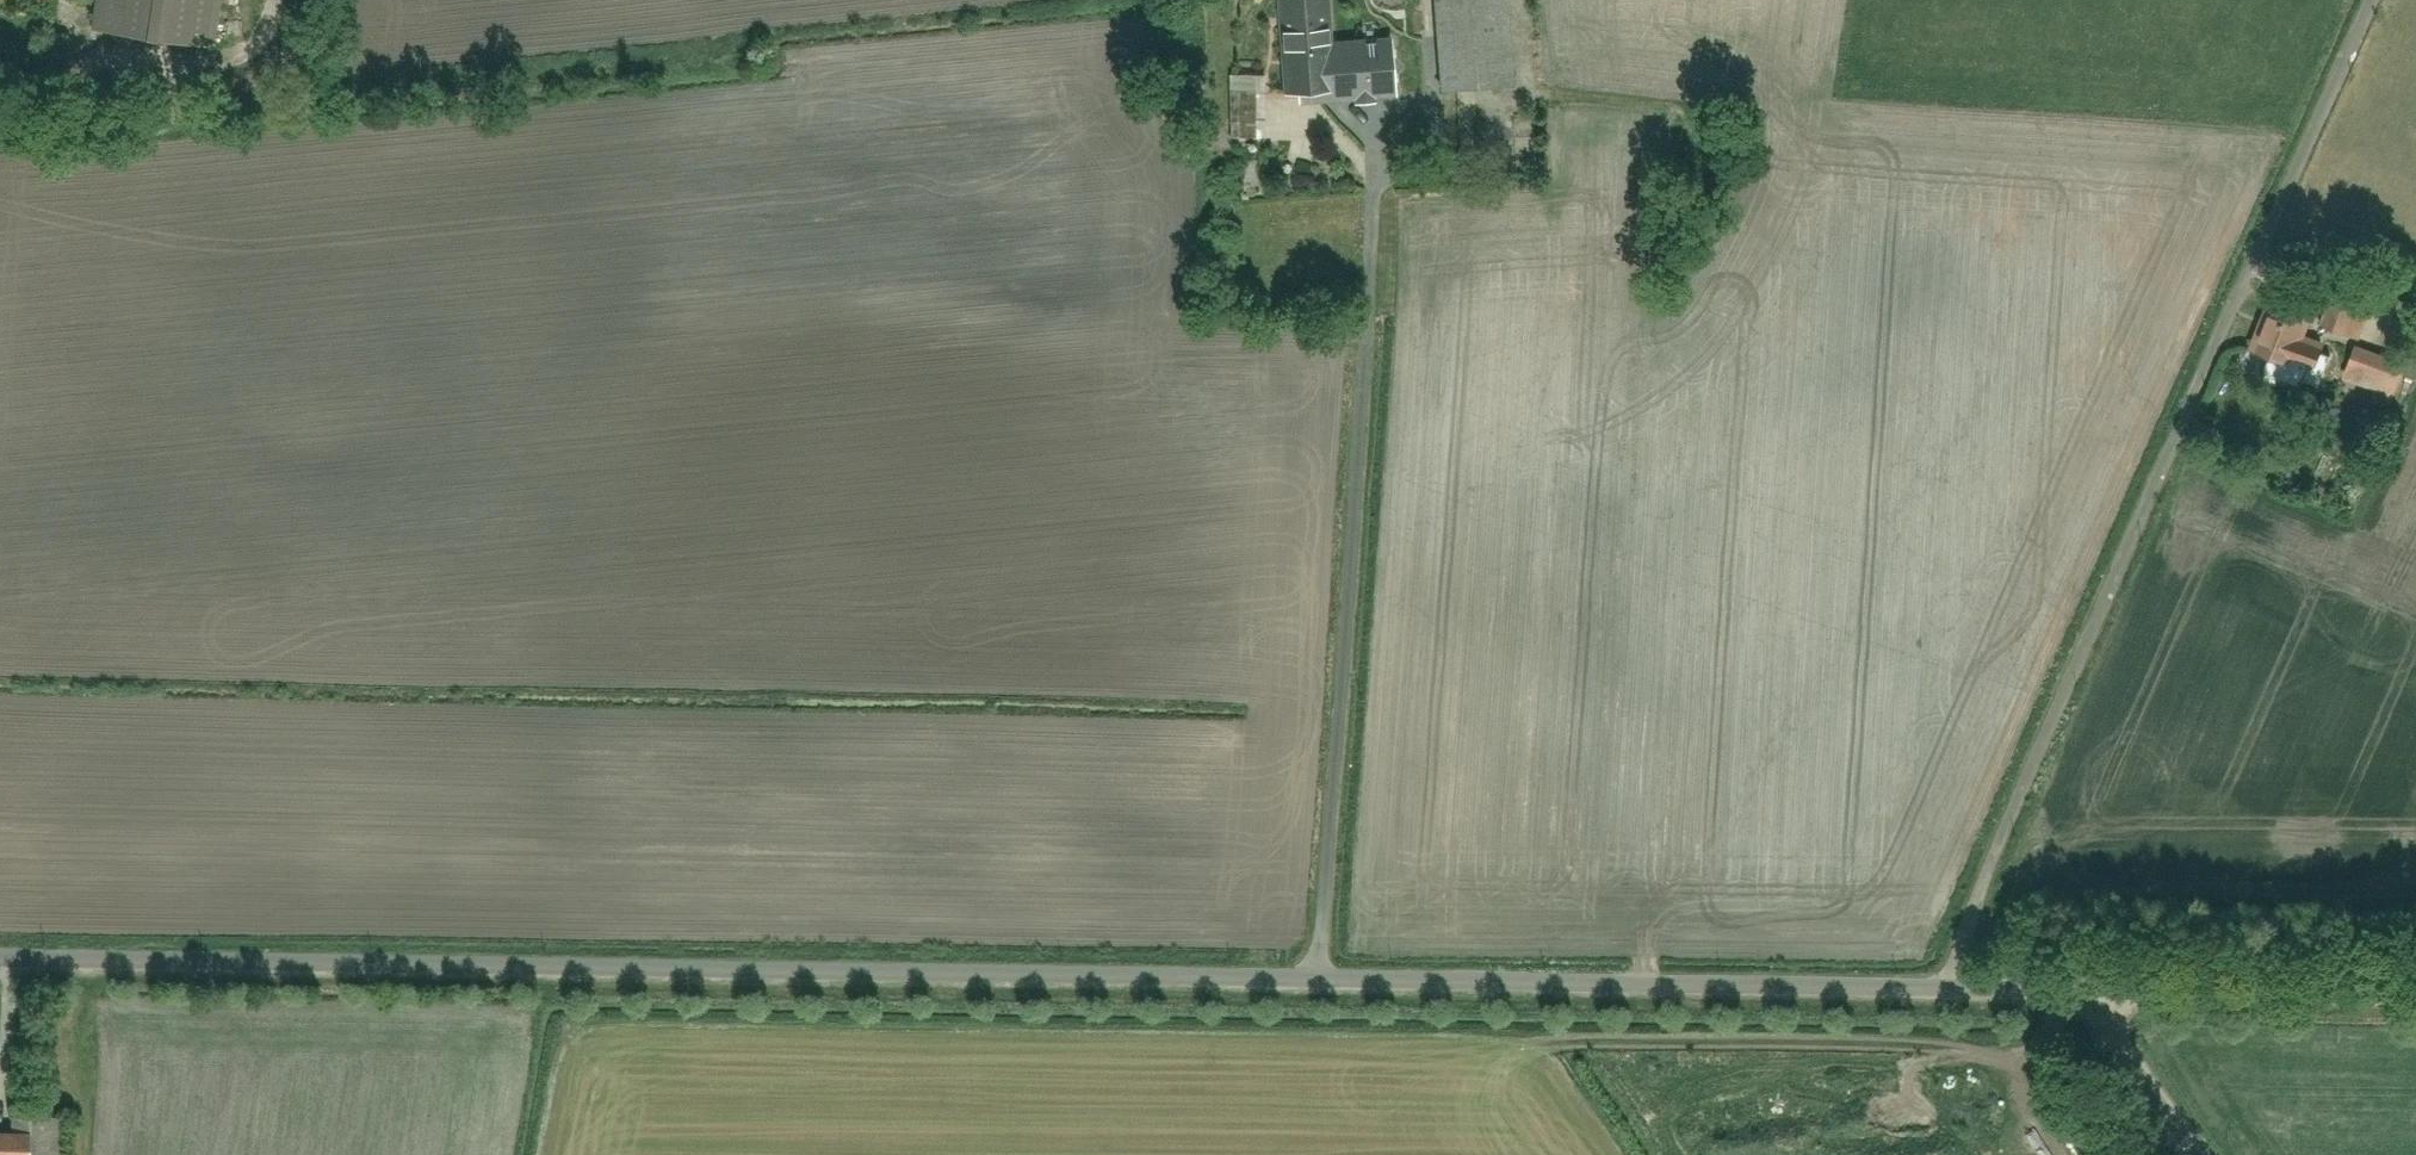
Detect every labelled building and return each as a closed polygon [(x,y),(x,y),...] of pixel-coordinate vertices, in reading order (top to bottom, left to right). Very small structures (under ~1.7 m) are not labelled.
[(219,41),(225,0),(96,0),(93,23),(219,41)] [(1293,107),(1401,101),(1397,40),(1331,43),(1329,0),(1272,0),(1275,55),(1291,54),(1293,107)] [(1436,94),(1513,88),(1506,0),(1429,0),(1436,94)] [(1232,134),(1265,133),(1264,78),(1231,79),(1232,134)] [(2334,291),(2318,331),(2347,342),(2362,303),(2334,291)] [(2290,372),(2294,362),(2316,370),(2326,346),(2304,338),(2310,323),(2269,307),(2249,356),(2290,372)] [(53,1128),(0,1128),(0,1154),(53,1154),(53,1128)]
